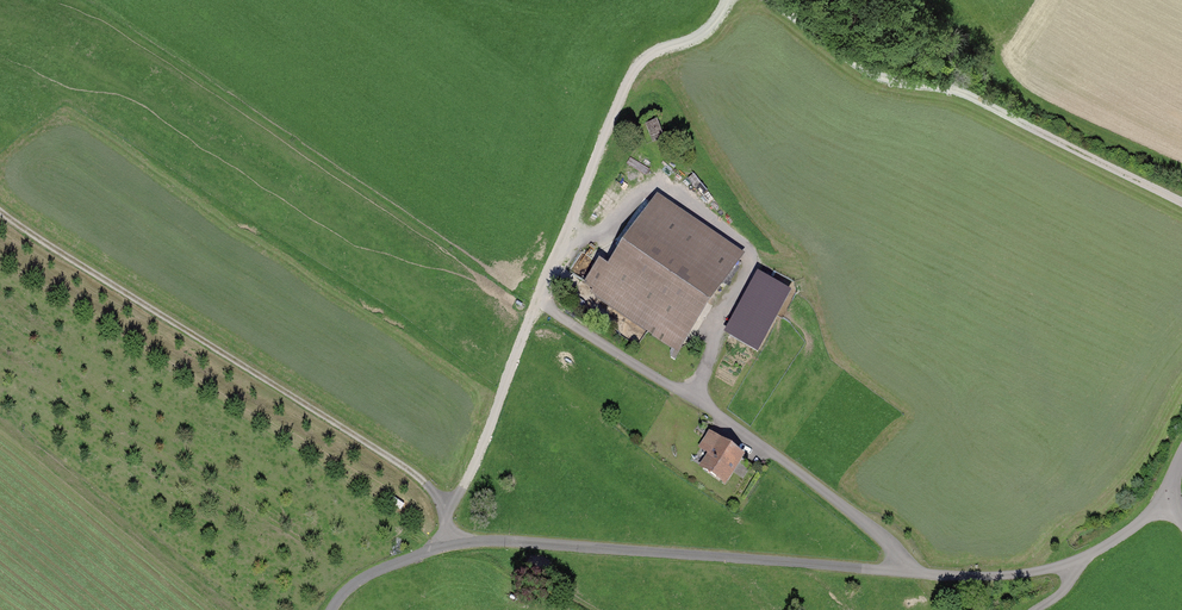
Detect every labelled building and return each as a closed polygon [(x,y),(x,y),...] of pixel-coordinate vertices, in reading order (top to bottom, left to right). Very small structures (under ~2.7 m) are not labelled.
[(663,138),(656,122),(647,126),(653,142),(663,138)] [(735,260),(656,206),(612,272),(601,265),(588,285),(678,345),(735,260)] [(788,293),(761,278),(729,336),(756,351),(788,293)] [(741,458),(719,442),(702,467),(724,482),(741,458)]
